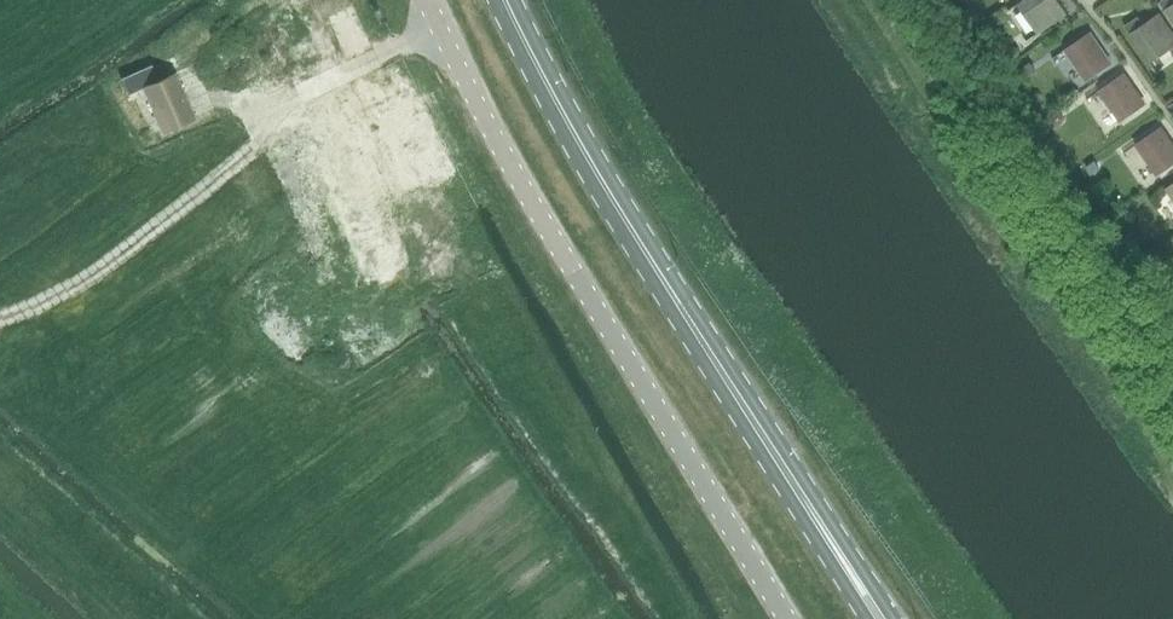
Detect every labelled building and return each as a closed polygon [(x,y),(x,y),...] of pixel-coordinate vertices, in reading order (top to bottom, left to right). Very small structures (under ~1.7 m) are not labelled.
[(1017,4),(1037,34),(1066,14),(1056,0),(1023,0),(1017,4)] [(1172,4),(1170,0),(1162,0),(1158,3),(1172,24),(1172,4)] [(1172,45),(1172,37),(1158,14),(1138,28),(1132,19),(1123,26),(1148,62),(1172,45)] [(1084,79),(1111,61),(1090,32),(1064,50),(1084,79)] [(144,87),(163,131),(194,117),(174,73),(159,80),(152,65),(121,78),(128,94),(144,87)] [(1119,121),(1144,103),(1124,73),(1098,91),(1119,121)] [(1155,174),(1156,175),(1172,163),(1172,145),(1161,127),(1135,145),(1155,174)]
